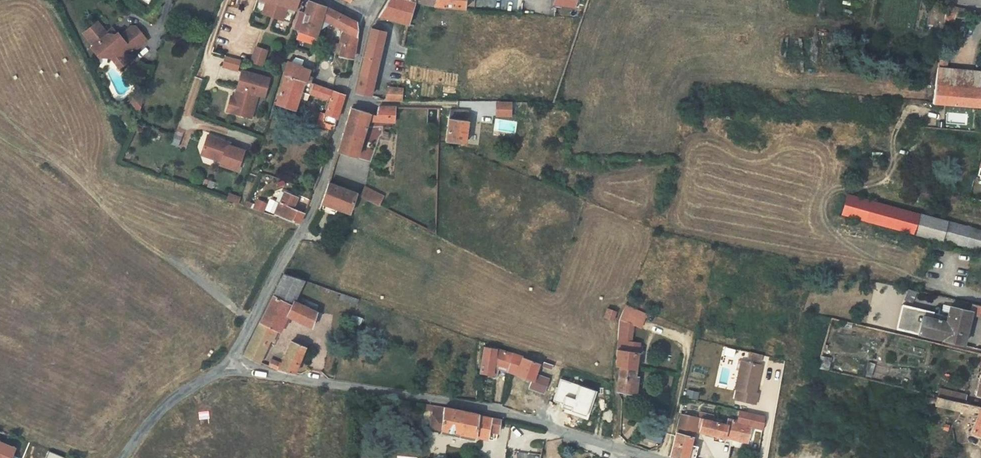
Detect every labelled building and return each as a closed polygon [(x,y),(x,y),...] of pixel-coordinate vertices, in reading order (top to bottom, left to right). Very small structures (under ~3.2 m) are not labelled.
[(253,11),(269,16),(271,10),(274,11),(275,6),(273,6),(274,3),(278,4),(274,18),(290,23),(297,0),(256,0),(253,11)] [(308,0),(307,2),(304,13),(298,30),(299,31),(297,38),(315,44),(318,38),(316,37),(321,19),(324,11),(325,6),(308,0)] [(415,2),(415,0),(414,0),(387,0),(378,16),(409,24),(415,2)] [(415,0),(415,2),(428,6),(464,9),(465,0),(414,0),(415,0)] [(945,0),(943,19),(954,21),(955,16),(957,7),(953,6),(945,0)] [(271,10),(269,16),(274,18),(278,4),(274,3),(273,6),(275,6),(274,11),(271,10)] [(340,14),(325,6),(324,11),(327,12),(324,20),(329,23),(333,25),(334,25),(340,14)] [(957,7),(955,16),(973,21),(975,11),(957,7)] [(298,30),(304,13),(299,11),(293,29),(298,30)] [(357,27),(357,24),(356,23),(355,22),(352,20),(340,14),(334,25),(339,28),(345,31),(356,36),(357,32),(357,27)] [(119,60),(123,56),(130,50),(132,52),(147,40),(136,27),(132,26),(120,35),(117,32),(115,34),(108,33),(107,32),(97,21),(83,32),(93,44),(91,46),(98,56),(108,56),(109,55),(112,52),(119,60)] [(385,32),(371,29),(364,59),(378,62),(385,32)] [(356,36),(345,31),(342,42),(355,46),(356,36)] [(339,53),(342,44),(333,41),(330,50),(339,53)] [(353,57),(355,46),(342,42),(342,44),(339,53),(339,54),(353,57)] [(256,46),(250,62),(261,66),(266,51),(256,46)] [(112,52),(109,55),(120,68),(128,62),(123,56),(119,60),(112,52)] [(225,55),(222,65),(236,69),(239,59),(225,55)] [(378,62),(364,59),(356,93),(370,96),(378,62)] [(937,68),(947,69),(948,61),(938,60),(937,68)] [(285,74),(310,83),(312,76),(311,76),(312,73),(309,71),(310,69),(287,61),(283,73),(283,74),(284,74),(285,74)] [(935,85),(979,88),(980,72),(947,69),(937,68),(936,76),(935,85)] [(270,80),(243,71),(237,89),(241,90),(239,99),(231,96),(226,111),(243,116),(246,108),(253,110),(258,95),(264,97),(270,80)] [(344,95),(311,83),(310,83),(285,74),(275,102),(294,109),(298,98),(300,91),(309,94),(329,100),(327,107),(325,114),(337,118),(340,107),(344,95)] [(979,88),(935,85),(933,102),(933,104),(939,104),(980,107),(980,89),(979,88)] [(395,101),(402,101),(403,89),(388,88),(386,100),(388,101),(395,101)] [(300,91),(298,98),(306,101),(309,94),(300,91)] [(136,93),(128,100),(130,103),(132,101),(140,110),(143,101),(136,93)] [(510,103),(495,103),(495,116),(510,117),(510,103)] [(396,107),(378,106),(376,115),(377,115),(385,121),(395,121),(396,107)] [(243,116),(250,118),(253,110),(246,108),(243,116)] [(370,113),(351,108),(341,141),(337,152),(356,158),(367,120),(370,113)] [(446,140),(464,143),(467,121),(465,120),(466,111),(450,109),(448,118),(446,140)] [(337,119),(337,118),(325,114),(322,113),(318,125),(333,130),(337,119)] [(370,113),(367,120),(385,121),(377,115),(376,115),(370,113)] [(223,141),(206,135),(201,148),(205,155),(219,161),(218,164),(236,170),(243,150),(227,145),(224,147),(221,146),(223,141)] [(922,181),(925,171),(920,170),(917,180),(922,181)] [(349,212),(356,194),(331,184),(330,188),(327,191),(326,190),(322,203),(332,206),(337,208),(349,212)] [(383,196),(364,187),(360,196),(378,206),(383,196)] [(930,203),(933,189),(927,188),(924,202),(930,203)] [(297,223),(303,212),(293,207),(296,198),(284,193),(280,203),(275,214),(297,223)] [(919,215),(905,211),(848,195),(842,214),(913,233),(919,215)] [(255,199),(252,208),(262,212),(266,203),(255,199)] [(269,211),(275,214),(280,203),(273,200),(269,211)] [(332,206),(322,203),(319,209),(329,213),(332,206)] [(335,216),(337,208),(332,206),(329,213),(335,216)] [(980,251),(980,232),(952,224),(919,215),(913,233),(941,241),(942,240),(980,251)] [(644,275),(638,272),(635,281),(641,284),(644,275)] [(293,301),(303,280),(284,274),(273,296),(291,305),(293,301)] [(656,299),(659,292),(644,287),(641,293),(656,299)] [(918,292),(908,289),(904,300),(912,303),(918,292)] [(356,306),(358,299),(341,293),(339,300),(356,306)] [(291,305),(273,296),(268,306),(243,355),(259,362),(268,344),(270,340),(272,341),(277,330),(280,331),(288,316),(311,327),(316,311),(293,301),(291,305)] [(640,329),(646,314),(631,308),(634,301),(629,299),(627,306),(625,305),(619,320),(618,335),(618,345),(616,365),(620,366),(636,369),(639,342),(626,341),(623,340),(625,323),(629,324),(640,329)] [(891,327),(896,304),(879,301),(874,324),(891,327)] [(972,304),(970,311),(970,314),(980,316),(980,306),(972,304)] [(970,314),(970,311),(949,306),(947,314),(941,312),(940,314),(902,306),(896,328),(963,344),(970,314)] [(612,320),(616,311),(607,308),(603,317),(612,320)] [(360,325),(361,319),(354,316),(352,322),(360,325)] [(271,359),(268,366),(270,366),(277,369),(295,373),(305,347),(291,341),(281,364),(271,359)] [(508,367),(510,355),(510,354),(496,349),(484,347),(480,373),(492,374),(493,367),(494,362),(508,367)] [(508,367),(507,372),(533,380),(535,374),(539,364),(510,355),(508,367)] [(817,368),(828,371),(831,361),(820,358),(819,361),(817,368)] [(817,368),(819,361),(813,360),(811,367),(817,368)] [(873,375),(877,362),(871,360),(867,374),(873,375)] [(494,362),(493,367),(507,372),(508,367),(494,362)] [(754,393),(760,365),(745,362),(743,372),(738,371),(734,389),(736,389),(734,399),(754,404),(756,393),(754,393)] [(636,369),(620,366),(617,391),(632,394),(633,392),(635,376),(636,369)] [(535,374),(533,380),(530,389),(544,394),(549,379),(535,374)] [(554,401),(572,407),(571,411),(587,416),(596,392),(562,380),(554,401)] [(951,394),(950,400),(965,403),(967,395),(952,392),(951,394)] [(950,400),(947,399),(937,396),(935,402),(935,405),(950,409),(971,414),(972,411),(978,413),(970,434),(980,437),(980,408),(980,407),(965,403),(950,400)] [(432,410),(432,414),(430,428),(441,430),(476,436),(493,439),(494,433),(498,434),(500,419),(479,415),(479,413),(445,407),(437,406),(424,404),(423,409),(432,410)] [(739,410),(736,420),(751,425),(762,427),(764,416),(739,410)] [(699,412),(698,416),(702,418),(699,432),(747,442),(751,425),(736,420),(728,419),(727,424),(712,421),(713,415),(699,412)] [(702,418),(698,416),(680,413),(676,432),(692,437),(699,432),(702,418)] [(660,442),(663,433),(648,428),(645,436),(660,442)] [(476,442),(476,436),(441,430),(440,435),(476,442)] [(676,432),(670,456),(680,457),(683,457),(687,447),(690,447),(690,444),(692,437),(676,432)] [(649,450),(650,450),(661,444),(646,438),(642,448),(649,450)] [(15,448),(0,442),(0,457),(10,457),(15,448)] [(683,457),(691,457),(694,446),(690,444),(690,447),(687,447),(683,457)]
